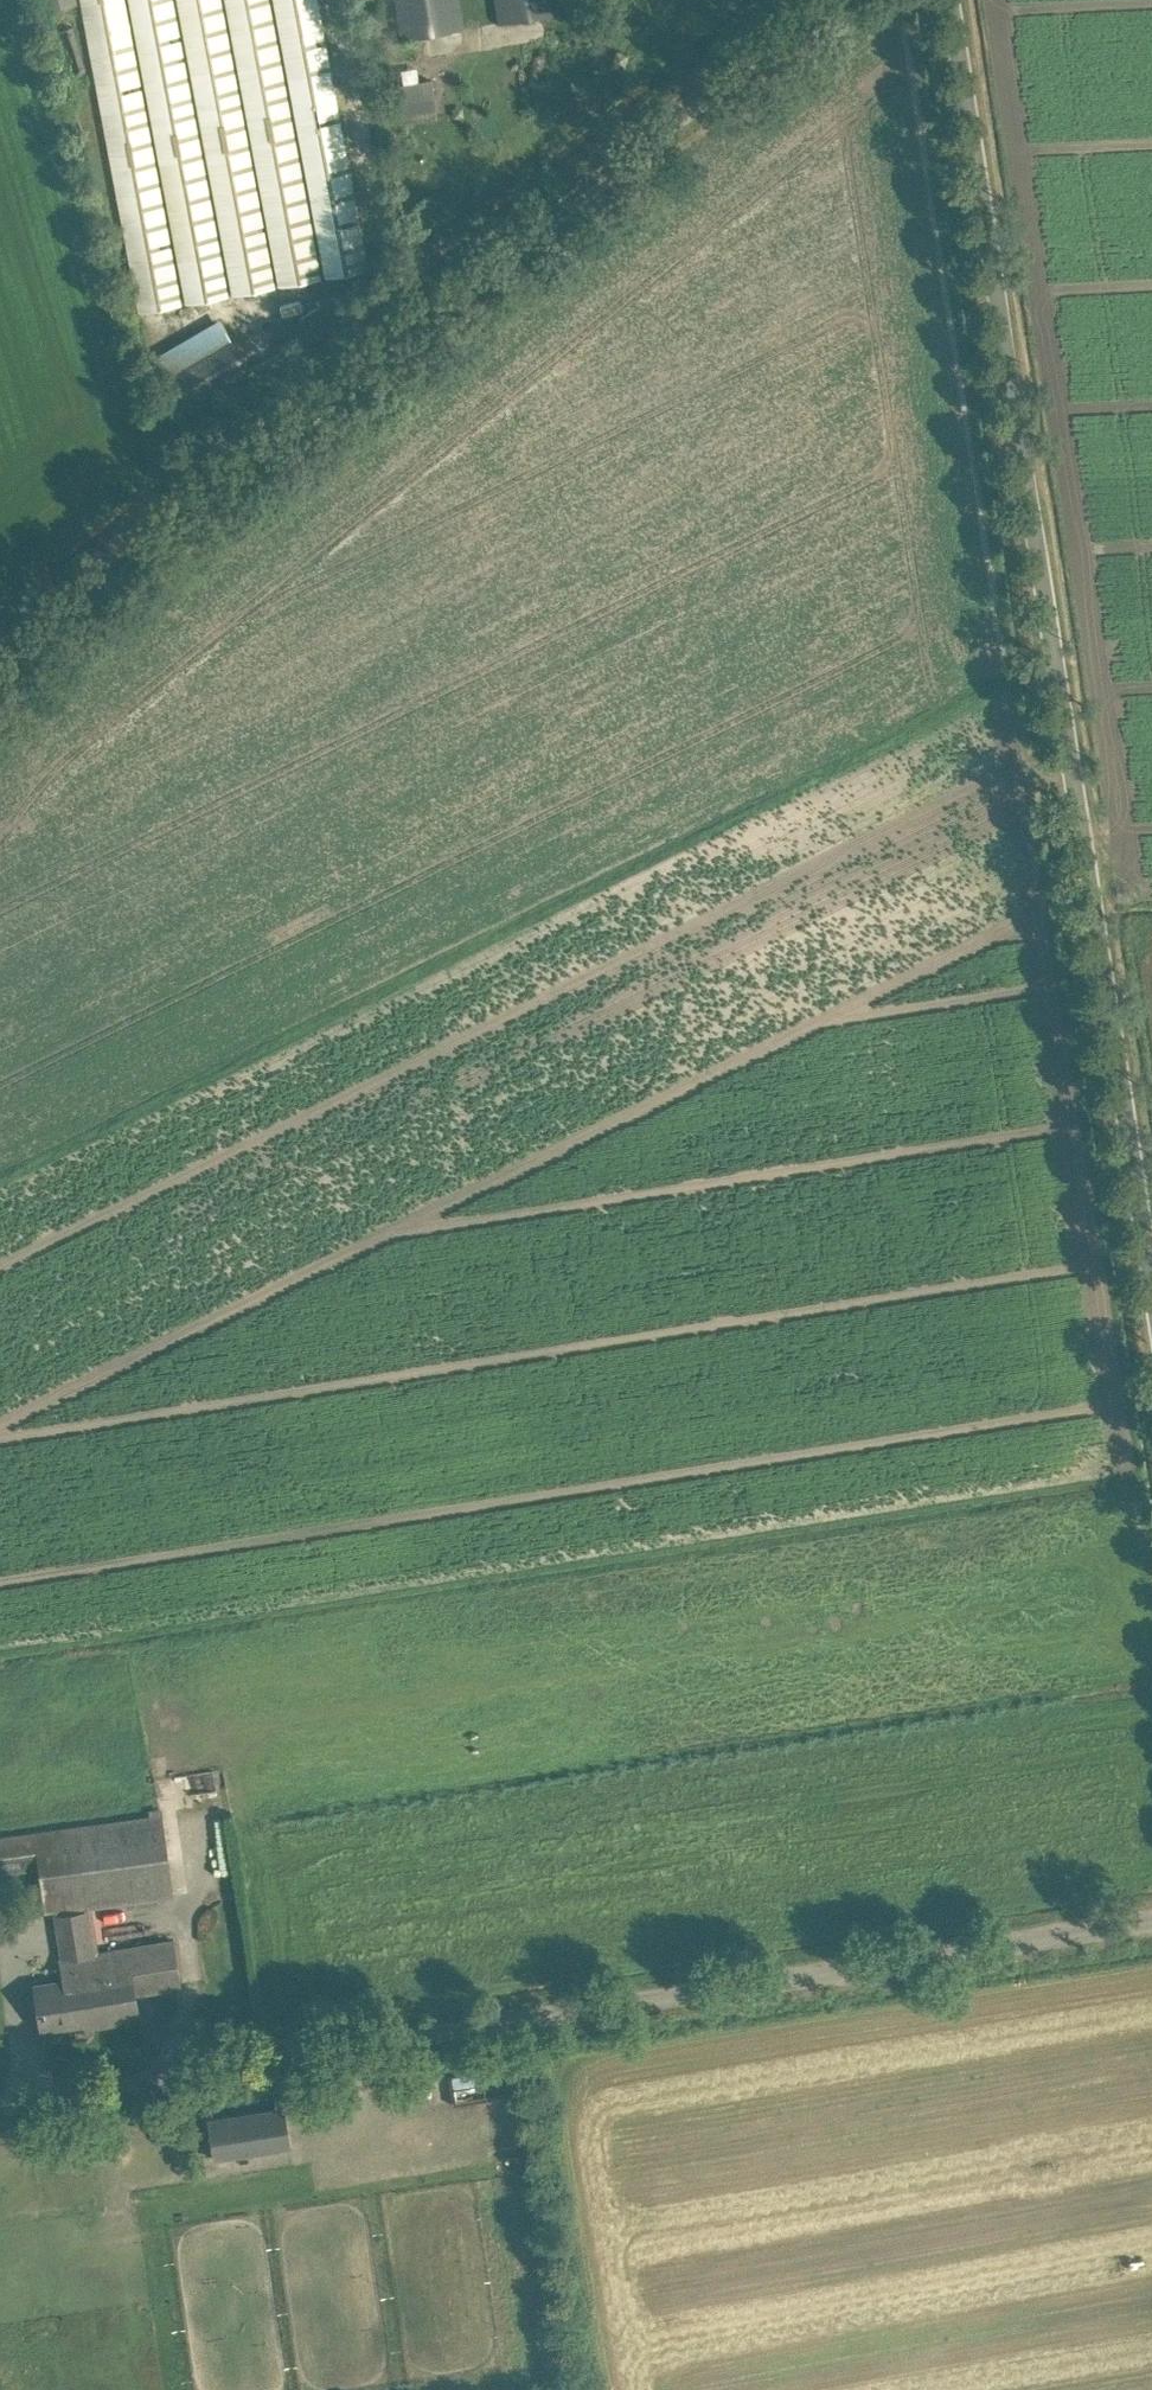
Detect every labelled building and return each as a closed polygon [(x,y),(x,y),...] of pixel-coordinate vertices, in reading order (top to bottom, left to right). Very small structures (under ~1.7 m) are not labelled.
[(46,13),(76,3),(75,0),(42,0),(46,13)] [(180,306),(123,0),(83,0),(141,313),(180,306)] [(226,297),(171,0),(132,0),(188,304),(226,297)] [(273,289),(219,0),(180,0),(235,296),(273,289)] [(281,287),(320,280),(267,0),(228,0),(281,287)] [(328,278),(366,271),(315,0),(275,0),(328,278)] [(398,14),(402,37),(463,27),(459,4),(458,0),(396,0),(398,14)] [(558,0),(496,0),(499,22),(560,12),(558,0)] [(404,115),(438,109),(432,79),(399,84),(404,115)] [(195,313),(151,334),(157,346),(201,325),(195,313)] [(224,345),(219,336),(164,368),(169,377),(160,382),(177,411),(250,368),(234,340),(224,345)] [(160,1811),(0,1836),(0,1873),(39,1866),(46,1911),(54,1909),(65,1982),(37,1987),(39,2000),(43,2024),(86,2018),(86,2027),(138,2019),(134,1993),(182,1986),(178,1962),(174,1939),(98,1951),(97,1951),(92,1951),(85,1911),(90,1910),(89,1904),(172,1891),(160,1811)] [(213,2157),(289,2145),(282,2106),(207,2118),(213,2157)]
